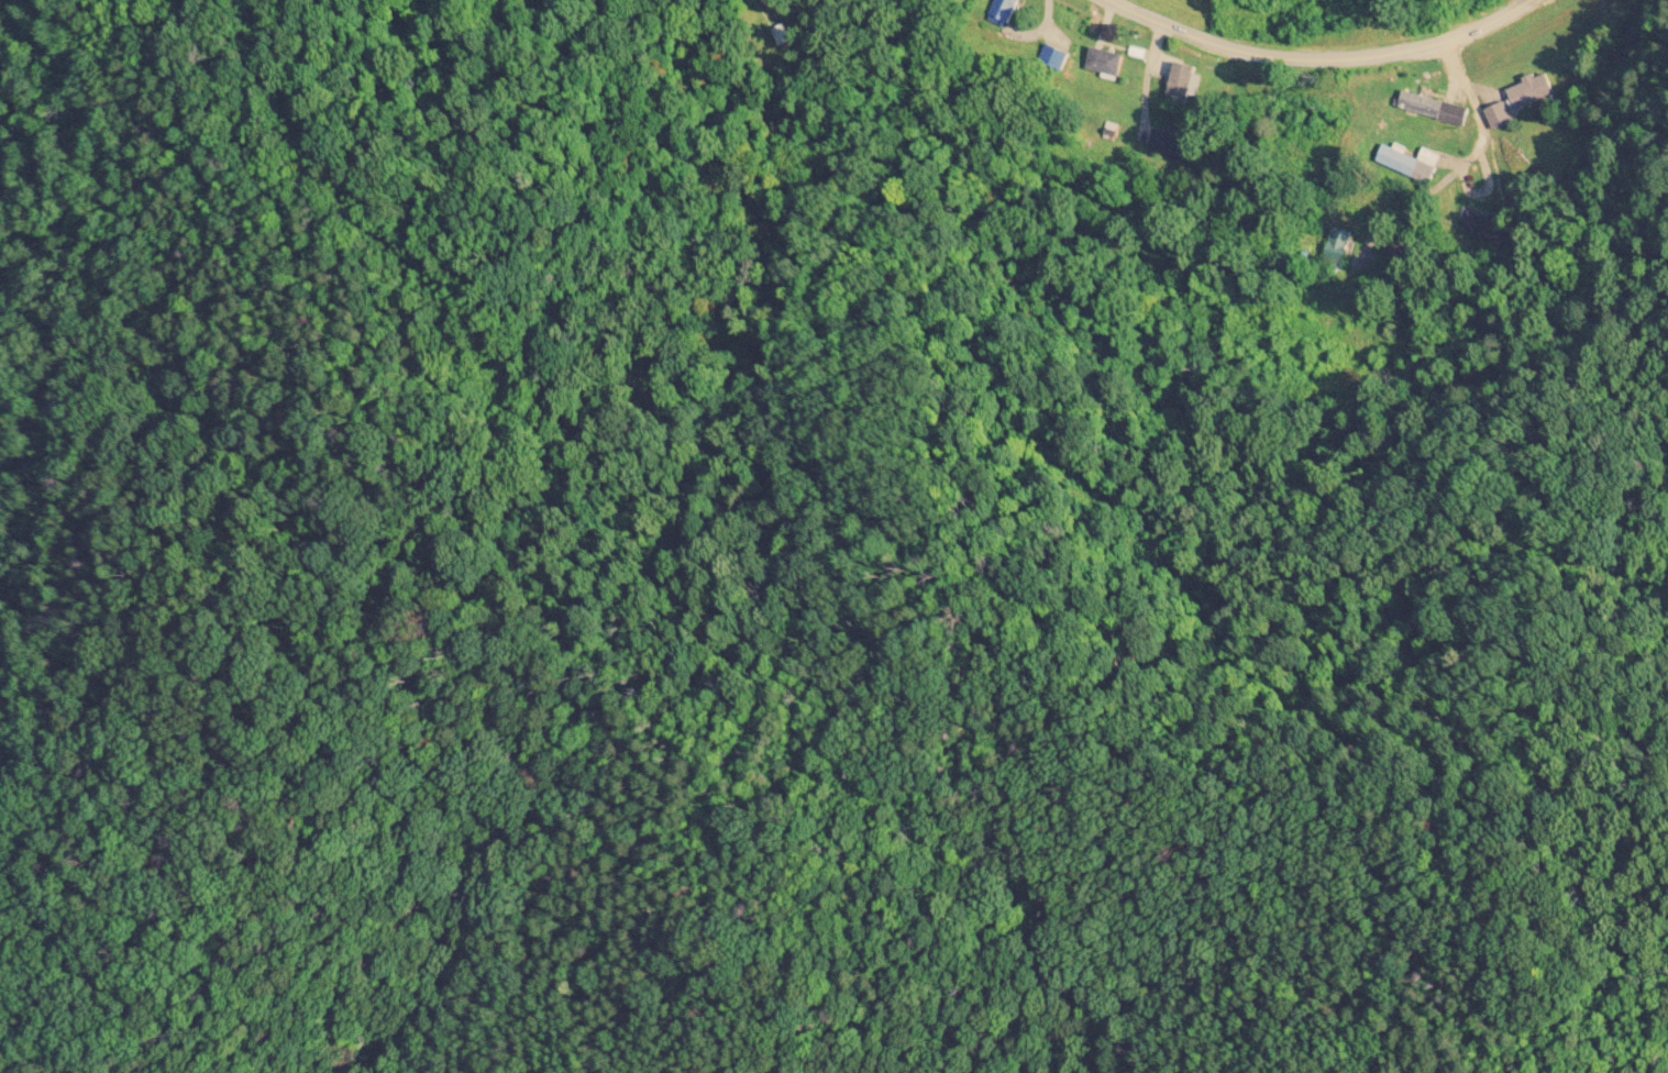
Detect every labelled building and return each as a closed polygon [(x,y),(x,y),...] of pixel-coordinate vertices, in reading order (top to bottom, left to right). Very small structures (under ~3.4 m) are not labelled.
[(1126,56),(1094,45),(1087,68),(1119,78),(1126,56)] [(1194,72),(1176,69),(1170,99),(1189,103),(1194,72)] [(1554,94),(1546,74),(1506,90),(1514,110),(1554,94)] [(1397,112),(1463,125),(1466,107),(1401,94),(1397,112)] [(1493,132),(1512,125),(1504,104),(1485,112),(1493,132)] [(1411,180),(1419,164),(1385,146),(1376,161),(1411,180)] [(1348,230),(1332,229),(1329,254),(1346,255),(1348,230)]
